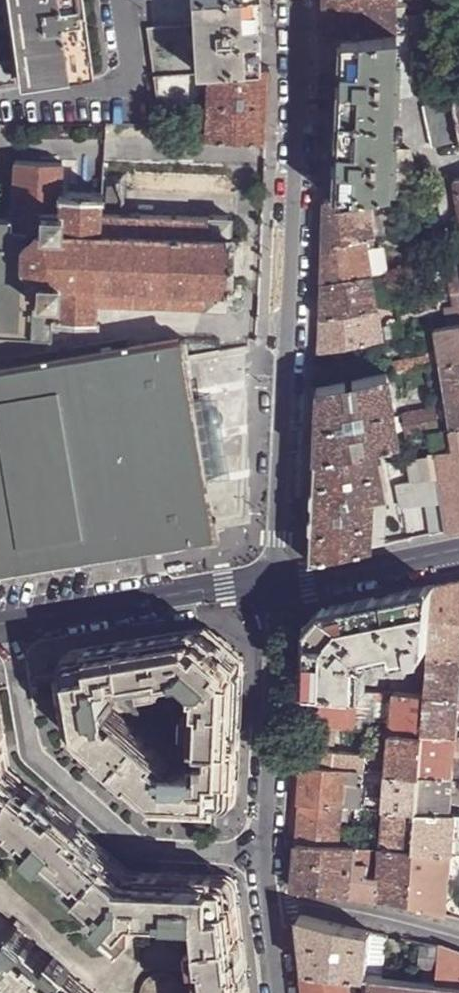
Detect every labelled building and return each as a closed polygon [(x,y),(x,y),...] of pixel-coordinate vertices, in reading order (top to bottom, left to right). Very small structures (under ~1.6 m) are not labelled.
[(22,81),(21,74),(87,65),(80,18),(84,17),(81,0),(80,0),(78,0),(0,0),(0,83),(22,81)] [(183,25),(176,25),(148,26),(155,73),(259,69),(260,30),(261,10),(261,0),(182,0),(183,14),(183,25)] [(395,0),(324,0),(325,18),(326,36),(342,36),(397,32),(396,17),(396,6),(395,0)] [(458,29),(458,13),(396,17),(397,32),(398,32),(431,31),(458,29)] [(434,89),(431,31),(398,32),(395,97),(434,89)] [(395,97),(398,32),(397,32),(342,36),(341,54),(339,114),(336,171),(335,199),(384,190),(391,189),(393,150),(393,126),(394,112),(394,106),(395,97)] [(164,137),(266,141),(267,106),(269,68),(259,69),(155,73),(164,137)] [(454,100),(432,104),(424,107),(433,148),(458,142),(458,130),(454,100)] [(393,150),(391,189),(410,185),(412,152),(393,150)] [(62,192),(64,162),(16,160),(13,217),(0,217),(0,332),(52,334),(53,318),(47,317),(47,308),(22,306),(24,280),(10,269),(12,244),(27,233),(29,212),(53,215),(54,191),(62,192)] [(448,178),(435,180),(442,223),(444,222),(454,220),(448,178)] [(323,223),(322,245),(353,240),(372,236),(369,218),(372,218),(370,202),(385,198),(384,190),(335,199),(324,201),(323,223)] [(88,319),(97,320),(97,315),(96,315),(96,302),(113,303),(113,304),(118,304),(118,303),(132,304),(132,305),(135,305),(136,304),(149,304),(149,306),(154,306),(154,304),(168,305),(168,308),(171,308),(172,305),(185,306),(185,307),(190,308),(190,306),(204,307),(205,308),(226,309),(228,289),(239,289),(239,278),(228,277),(229,246),(235,246),(241,246),(241,236),(230,236),(231,217),(208,215),(208,217),(194,216),(194,215),(190,215),(190,216),(175,215),(175,213),(172,213),(172,215),(157,215),(157,213),(153,213),(153,214),(140,214),(139,212),(135,212),(135,213),(122,213),(122,212),(117,212),(117,213),(101,212),(101,194),(62,192),(54,191),(53,215),(29,212),(27,233),(12,244),(10,269),(24,280),(22,306),(47,308),(47,317),(53,318),(64,318),(64,317),(88,318),(88,319)] [(454,220),(444,222),(450,261),(458,260),(458,250),(454,220)] [(353,240),(322,245),(321,268),(321,282),(359,276),(353,240)] [(450,261),(445,262),(450,295),(458,293),(458,260),(450,261)] [(376,307),(370,274),(359,276),(321,282),(320,302),(319,316),(376,307)] [(450,295),(456,326),(458,325),(458,293),(450,295)] [(381,340),(376,307),(319,316),(318,335),(318,351),(381,340)] [(456,326),(434,330),(440,363),(458,359),(458,325),(456,326)] [(213,536),(180,339),(0,369),(0,572),(213,536)] [(388,373),(423,366),(421,357),(386,363),(388,373)] [(440,363),(450,430),(458,429),(458,359),(440,363)] [(399,441),(388,373),(316,387),(314,438),(313,457),(375,445),(399,441)] [(431,434),(439,433),(435,408),(404,414),(408,439),(414,438),(431,434)] [(450,430),(439,433),(431,434),(435,455),(438,477),(442,501),(446,532),(458,530),(458,529),(458,429),(450,430)] [(435,455),(431,434),(414,438),(418,458),(435,455)] [(384,487),(375,445),(313,457),(311,490),(310,508),(375,497),(384,496),(383,488),(384,487)] [(415,481),(438,477),(435,455),(418,458),(410,459),(415,481)] [(428,504),(442,501),(438,477),(415,481),(402,484),(406,508),(428,504)] [(385,495),(384,496),(375,497),(369,547),(379,546),(385,495)] [(369,547),(375,497),(310,508),(309,531),(308,560),(369,547)] [(433,535),(446,532),(442,501),(428,504),(433,535)] [(453,582),(435,585),(432,617),(458,619),(458,581),(453,582)] [(427,654),(426,648),(430,647),(432,617),(435,585),(394,594),(330,606),(313,627),(312,650),(311,688),(361,692),(363,661),(367,662),(378,671),(415,665),(412,650),(419,649),(420,655),(427,654)] [(432,617),(430,647),(430,657),(458,659),(458,619),(432,617)] [(238,781),(239,759),(244,660),(207,629),(153,638),(88,649),(88,650),(69,653),(65,657),(64,663),(64,672),(65,672),(65,673),(68,694),(67,695),(69,711),(70,711),(74,732),(84,740),(144,794),(156,805),(177,806),(177,807),(194,808),(194,806),(215,808),(216,806),(227,807),(230,806),(235,802),(236,796),(237,781),(238,781)] [(430,657),(427,696),(458,699),(458,659),(430,657)] [(387,723),(355,720),(355,713),(376,715),(377,705),(366,704),(367,693),(361,692),(311,688),(309,706),(308,725),(327,726),(337,727),(387,732),(387,723)] [(426,698),(394,695),(391,733),(424,736),(424,734),(426,698)] [(426,698),(424,734),(457,737),(458,708),(458,699),(427,696),(426,698)] [(236,887),(234,884),(232,881),(225,878),(142,874),(142,878),(126,877),(99,853),(102,849),(60,812),(35,790),(32,793),(22,784),(6,769),(4,761),(3,755),(7,755),(0,714),(0,825),(9,833),(12,829),(29,844),(28,846),(32,850),(33,849),(41,855),(33,864),(42,872),(49,863),(50,862),(68,878),(65,882),(101,914),(94,923),(122,947),(137,931),(137,926),(171,927),(171,923),(174,923),(175,917),(199,918),(201,942),(194,943),(196,965),(201,964),(204,987),(202,987),(203,992),(248,992),(236,887)] [(327,726),(308,725),(307,737),(323,738),(325,738),(327,726)] [(337,727),(327,726),(325,738),(323,738),(322,744),(336,745),(337,727)] [(421,774),(424,736),(391,733),(388,771),(421,774)] [(424,734),(424,736),(421,774),(453,776),(453,771),(458,771),(458,738),(457,737),(424,734)] [(380,754),(306,747),(305,756),(304,764),(358,769),(365,769),(365,759),(380,760),(380,754)] [(386,799),(374,799),(374,793),(363,792),(363,785),(357,784),(358,769),(304,764),(303,783),(301,802),(353,805),(358,806),(362,806),(371,807),(373,807),(375,807),(386,808),(419,810),(421,774),(388,771),(386,799)] [(453,776),(421,774),(419,810),(418,812),(450,814),(453,776)] [(353,805),(301,802),(300,814),(298,834),(297,842),(340,845),(343,819),(352,820),(353,805)] [(415,850),(418,812),(419,810),(386,808),(382,848),(415,850)] [(453,853),(455,815),(450,814),(418,812),(415,850),(451,853),(453,853)] [(382,848),(380,878),(368,877),(371,847),(340,845),(297,842),(295,866),(293,888),(316,891),(339,894),(391,901),(411,904),(415,850),(382,848)] [(446,915),(451,853),(415,850),(411,904),(446,915)] [(304,940),(307,968),(353,974),(371,976),(373,932),(301,914),(304,940)] [(19,992),(93,992),(53,958),(50,961),(33,946),(34,944),(21,934),(26,927),(17,920),(11,927),(0,916),(0,976),(19,992)] [(182,972),(183,944),(145,942),(144,971),(182,972)] [(443,948),(433,945),(431,984),(442,985),(443,948)] [(443,948),(442,985),(458,988),(458,954),(443,948)] [(307,968),(309,992),(355,992),(353,974),(307,968)] [(377,977),(371,976),(353,974),(355,992),(362,992),(360,981),(370,983),(368,992),(375,992),(377,977)] [(183,992),(180,984),(174,978),(165,975),(156,976),(153,977),(146,983),(142,991),(142,992),(183,992)] [(442,985),(431,984),(377,977),(375,992),(458,992),(458,988),(442,985)]
